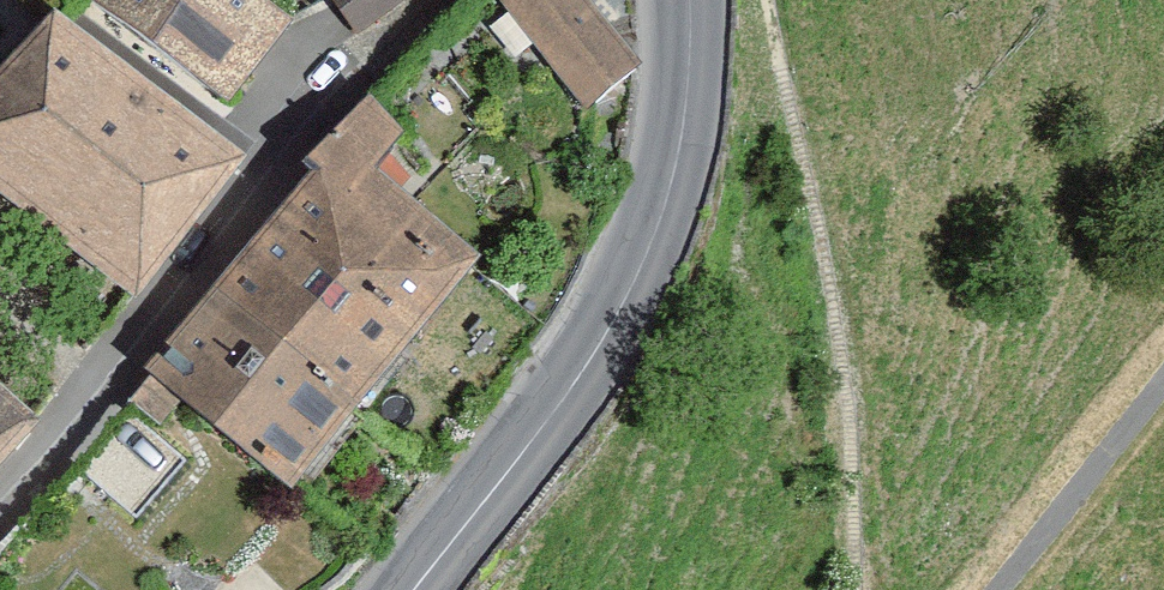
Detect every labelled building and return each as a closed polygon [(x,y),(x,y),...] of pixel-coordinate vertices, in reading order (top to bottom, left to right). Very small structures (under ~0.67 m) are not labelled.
[(200,103),(258,20),(228,0),(68,0),(200,103)] [(314,28),(353,0),(294,0),(314,28)] [(556,104),(607,65),(556,0),(473,0),(556,104)] [(25,5),(0,35),(0,210),(103,293),(213,157),(25,5)] [(287,166),(111,383),(245,497),(450,259),(346,170),(362,131),(335,95),(275,151),(287,166)] [(11,426),(0,416),(0,438),(11,426)]
